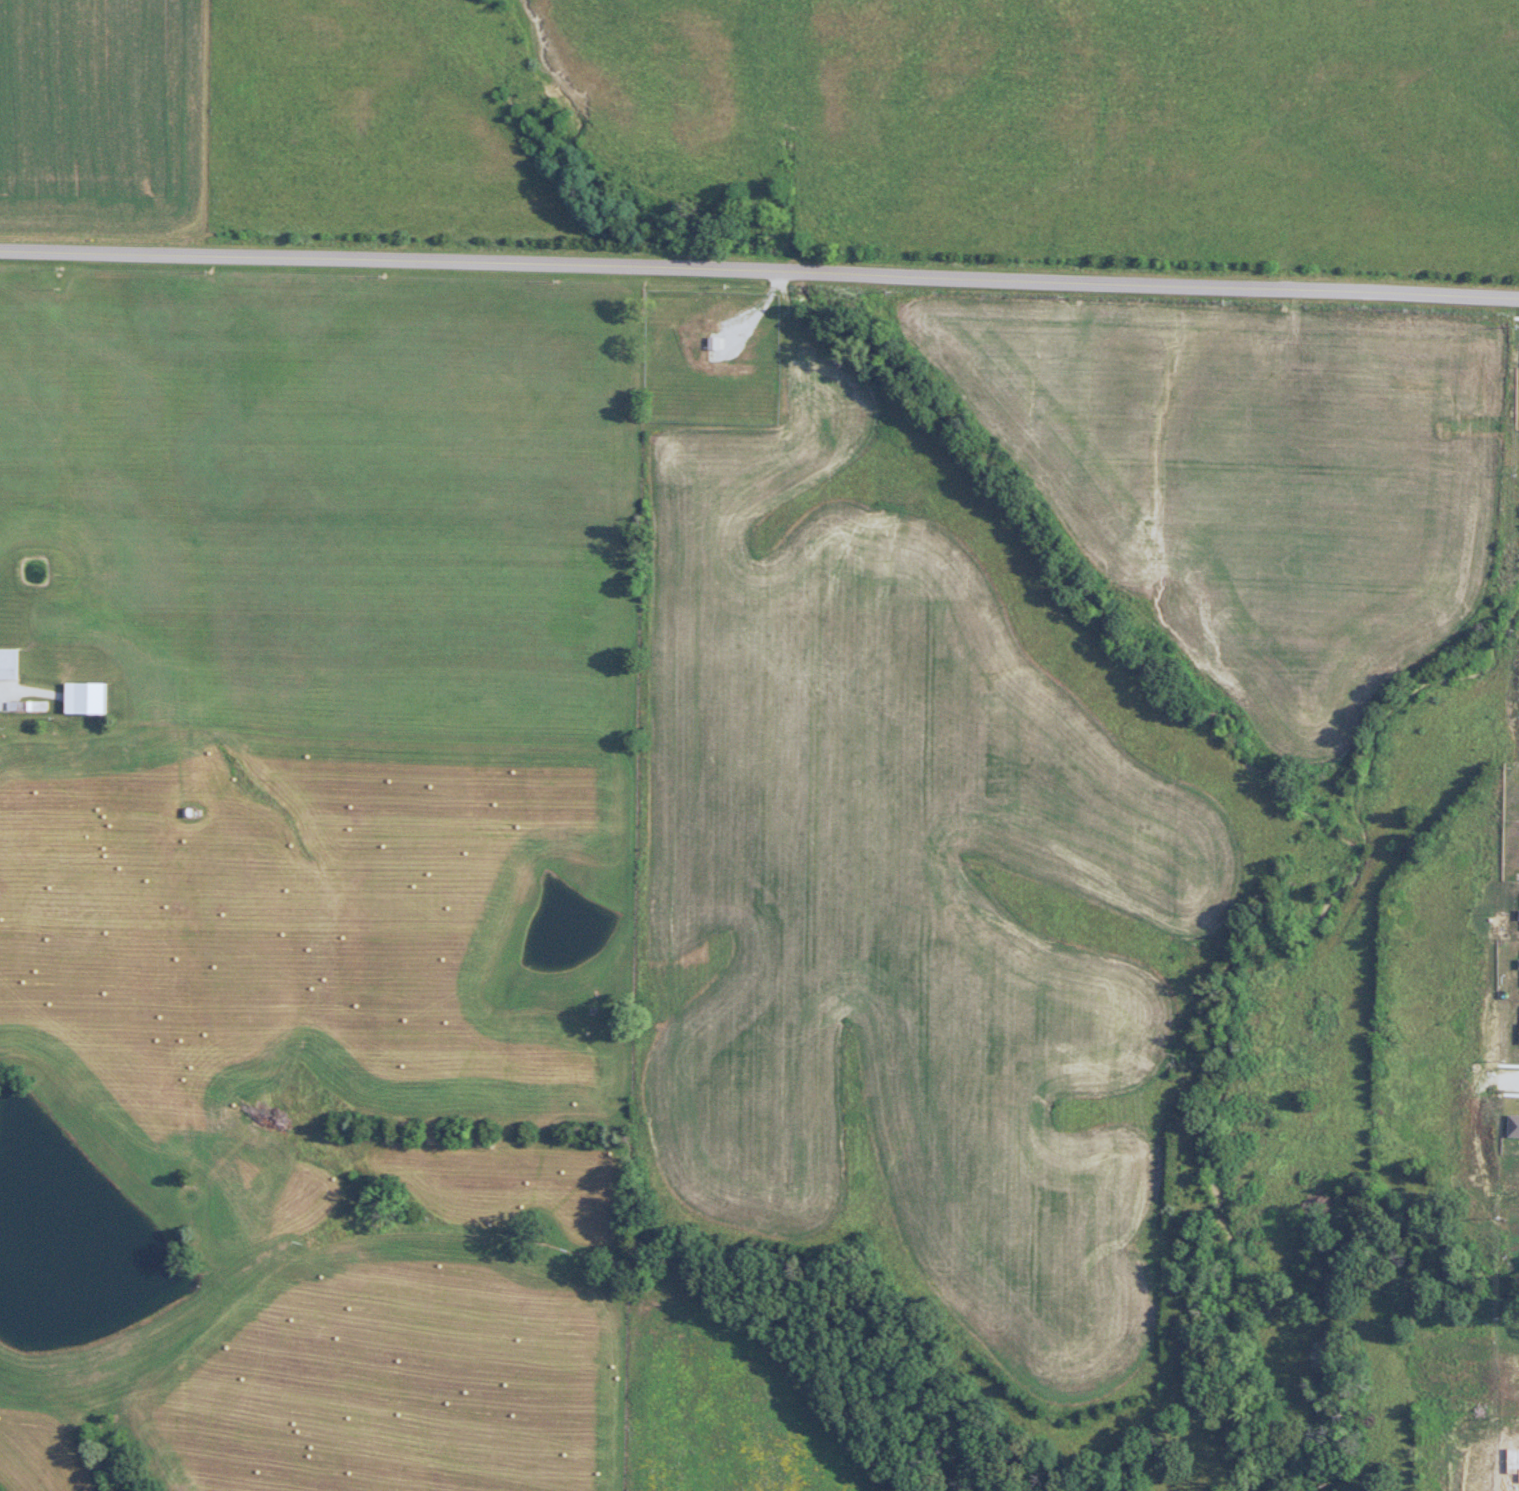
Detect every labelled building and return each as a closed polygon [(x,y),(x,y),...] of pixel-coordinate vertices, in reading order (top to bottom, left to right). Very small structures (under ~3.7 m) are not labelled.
[(22,649),(0,649),(0,680),(22,680),(22,649)] [(70,714),(113,714),(113,683),(70,683),(70,714)] [(1506,1137),(1518,1136),(1518,1114),(1506,1114),(1506,1137)] [(1506,1480),(1518,1480),(1518,1453),(1506,1453),(1506,1480)]
